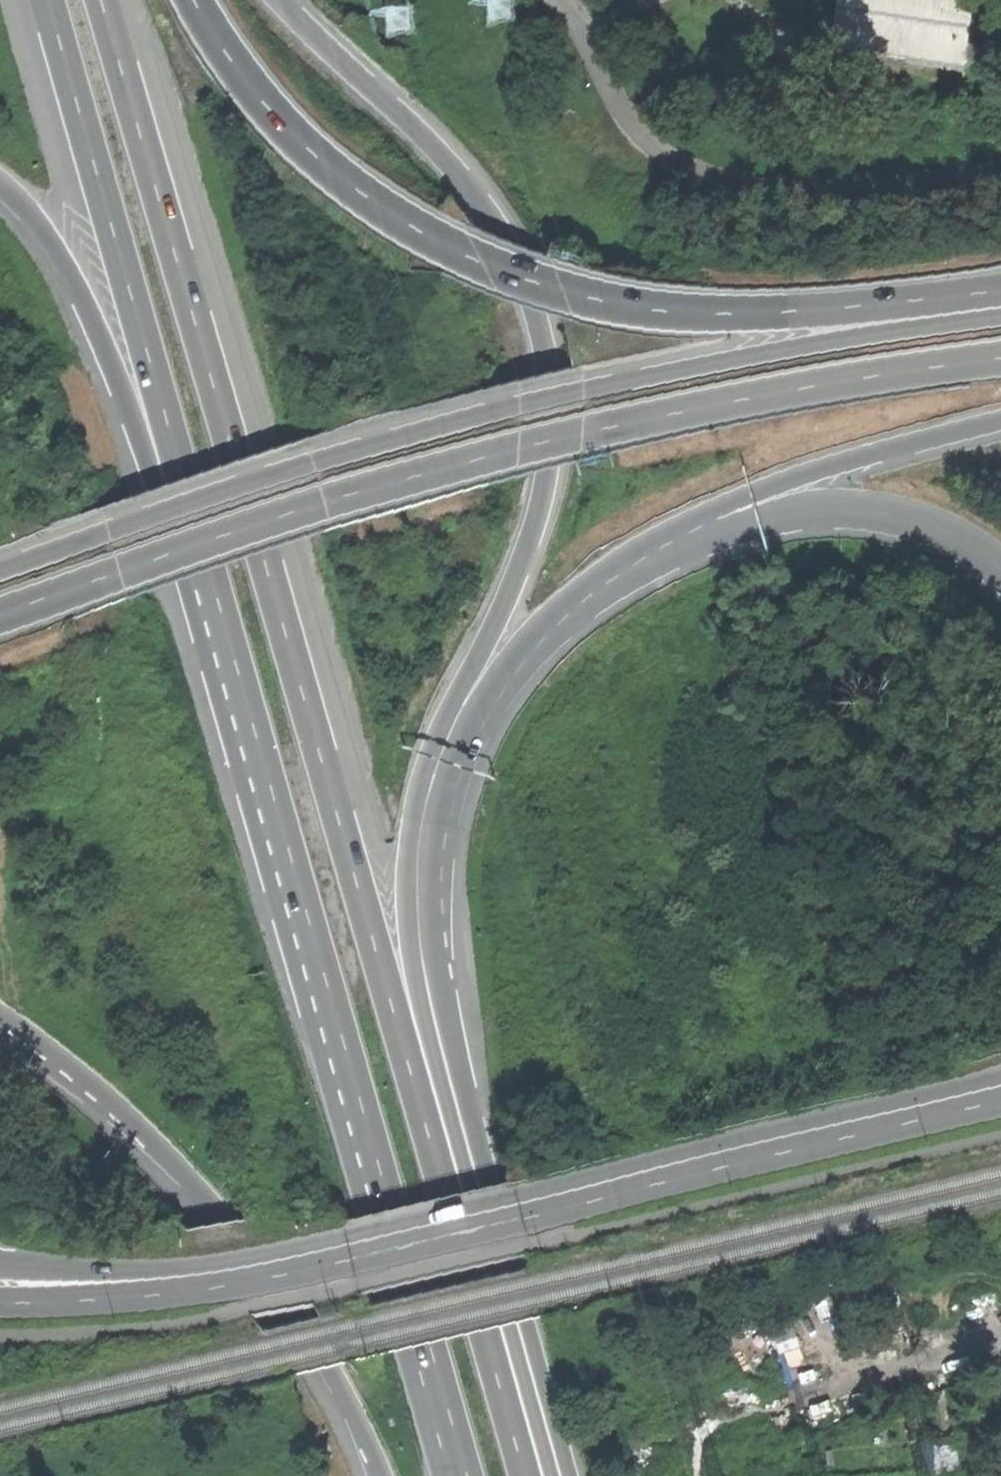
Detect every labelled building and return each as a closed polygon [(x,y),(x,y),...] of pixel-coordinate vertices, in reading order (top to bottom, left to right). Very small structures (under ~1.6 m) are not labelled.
[(835,42),(908,53),(907,59),(959,67),(969,0),(841,0),(835,42)]
